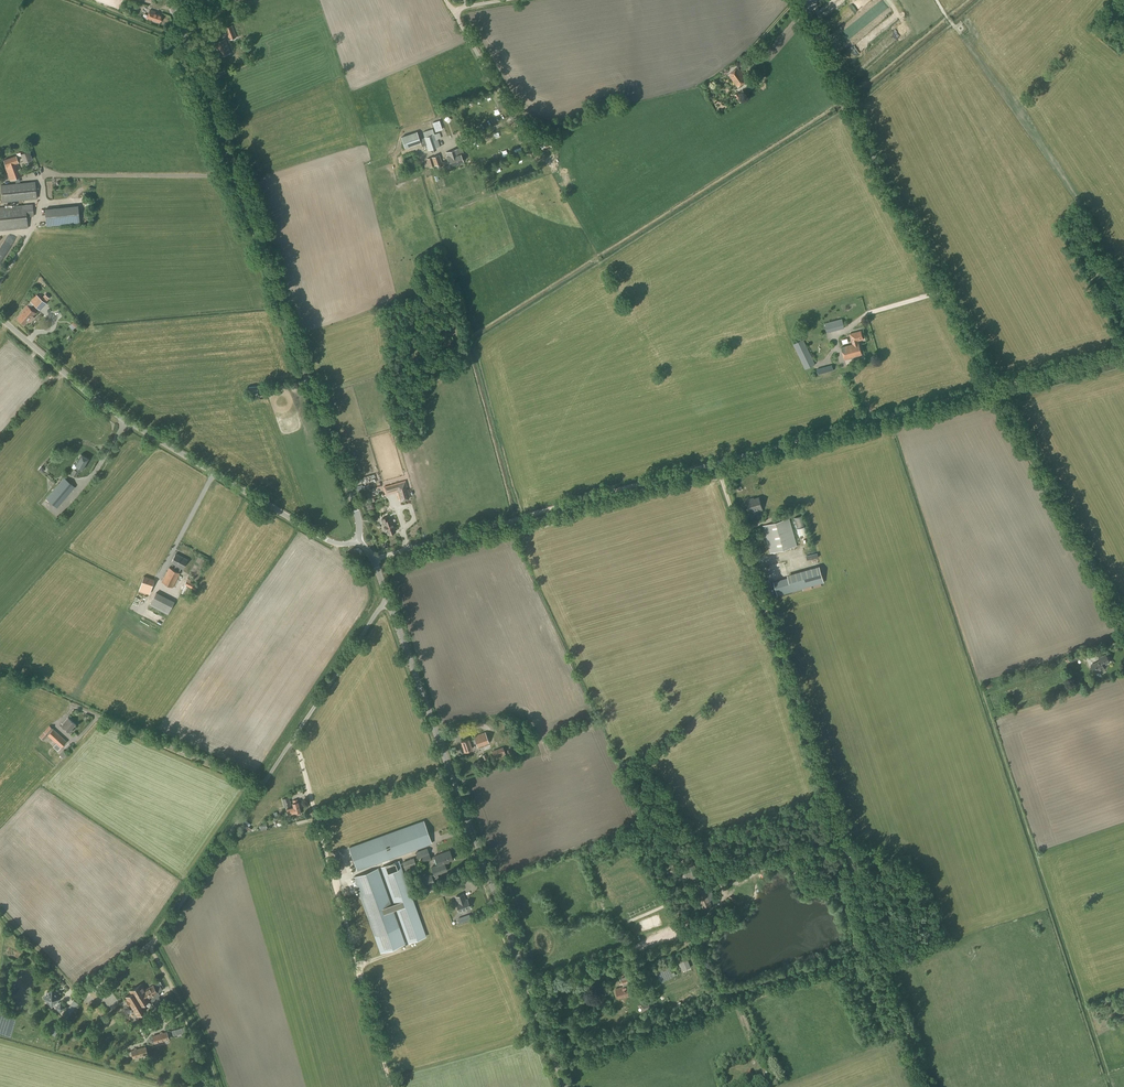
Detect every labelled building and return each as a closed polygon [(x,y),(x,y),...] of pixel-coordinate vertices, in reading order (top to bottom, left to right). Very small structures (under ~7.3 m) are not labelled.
[(160,22),(162,15),(155,13),(155,12),(150,10),(147,19),(152,21),(152,20),(160,22)] [(841,15),(828,25),(833,32),(846,23),(841,15)] [(229,40),(237,37),(232,25),(224,28),(229,40)] [(220,57),(231,52),(225,39),(214,44),(220,57)] [(738,87),(747,80),(738,68),(728,75),(738,87)] [(739,103),(743,100),(738,92),(734,95),(739,103)] [(442,129),(439,120),(432,123),(435,132),(442,129)] [(424,137),(420,139),(421,143),(422,146),(426,145),(428,151),(440,146),(438,139),(441,138),(439,132),(434,134),(433,129),(423,132),(424,137)] [(447,156),(447,157),(450,166),(463,161),(461,154),(460,154),(459,152),(463,151),(462,147),(458,148),(446,152),(447,156)] [(32,159),(29,151),(21,154),(22,155),(17,157),(16,156),(4,160),(6,166),(5,167),(10,180),(23,176),(18,163),(19,162),(24,160),(24,162),(32,159)] [(429,167),(434,166),(442,163),(439,154),(426,158),(429,167)] [(3,202),(37,198),(35,182),(1,186),(3,202)] [(28,228),(27,217),(34,216),(33,204),(0,207),(0,231),(28,228)] [(47,226),(80,223),(78,205),(45,208),(47,226)] [(45,303),(49,298),(45,295),(41,299),(36,295),(31,301),(39,309),(45,303)] [(806,312),(827,307),(825,302),(818,304),(817,300),(804,303),(806,312)] [(35,313),(27,306),(22,311),(23,312),(17,318),(24,324),(25,324),(27,321),(29,323),(34,317),(33,316),(36,313),(35,313)] [(809,320),(830,315),(829,307),(807,312),(809,320)] [(75,327),(80,324),(76,319),(71,323),(75,327)] [(827,332),(845,328),(842,319),(824,323),(827,332)] [(859,342),(858,341),(863,339),(861,331),(850,334),(852,344),(859,342)] [(805,369),(815,364),(803,339),(793,344),(805,369)] [(859,342),(852,344),(841,347),(845,359),(862,354),(859,342)] [(84,469),(88,461),(89,459),(81,454),(75,465),(77,466),(75,469),(74,468),(71,474),(76,477),(81,468),(84,469)] [(57,508),(75,487),(64,477),(46,499),(57,508)] [(396,488),(397,488),(398,492),(397,492),(399,499),(410,496),(408,489),(407,490),(406,485),(405,481),(395,483),(396,488)] [(757,512),(762,510),(759,497),(751,499),(747,500),(750,511),(756,510),(757,512)] [(381,519),(383,526),(385,531),(386,531),(387,535),(396,532),(395,527),(392,518),(389,519),(388,516),(381,519)] [(797,528),(805,526),(802,516),(794,518),(797,528)] [(798,546),(789,518),(762,526),(770,554),(798,546)] [(183,568),(187,559),(176,553),(171,562),(176,565),(174,570),(169,567),(161,581),(173,587),(180,573),(179,572),(181,568),(183,568)] [(149,594),(155,579),(144,575),(138,590),(149,594)] [(195,590),(198,586),(190,582),(191,580),(188,578),(185,585),(195,590)] [(792,582),(777,585),(779,596),(794,592),(792,582)] [(168,615),(175,601),(156,592),(149,605),(168,615)] [(1070,662),(1073,661),(1083,657),(1081,651),(1068,655),(1068,656),(1065,657),(1067,663),(1070,662)] [(1095,673),(1105,668),(1103,665),(1110,662),(1106,654),(1099,658),(1100,660),(1090,665),(1095,673)] [(69,732),(74,726),(76,724),(68,718),(61,726),(69,732)] [(59,749),(61,747),(67,741),(51,727),(49,725),(48,727),(39,736),(43,740),(48,735),(56,743),(53,746),(58,751),(59,749)] [(497,733),(499,740),(509,738),(506,725),(497,727),(499,732),(497,733)] [(489,743),(485,732),(473,736),(474,739),(469,741),(469,739),(461,741),(465,751),(472,748),(471,745),(476,743),(477,747),(489,743)] [(414,793),(339,820),(349,848),(357,869),(431,843),(424,821),(414,793)] [(284,807),(291,805),(289,797),(282,799),(284,807)] [(298,803),(298,802),(297,799),(292,800),(293,803),(292,803),(293,807),(287,809),(288,814),(294,812),(295,816),(301,814),(299,807),(301,806),(300,802),(298,803)] [(252,829),(249,827),(251,824),(245,821),(242,826),(243,826),(241,829),(241,828),(238,832),(242,835),(244,833),(246,834),(248,830),(250,831),(252,829)] [(427,848),(416,852),(418,859),(421,857),(424,863),(432,860),(431,859),(435,858),(435,859),(434,859),(435,863),(437,863),(438,865),(431,867),(434,874),(432,875),(431,874),(423,877),(426,886),(434,883),(433,880),(439,878),(437,874),(447,871),(445,864),(449,862),(449,861),(453,859),(449,850),(434,856),(431,857),(427,848)] [(406,872),(417,867),(414,858),(402,862),(406,872)] [(355,881),(353,882),(354,886),(357,885),(381,953),(404,1017),(428,1008),(405,944),(393,910),(396,909),(408,943),(431,1007),(450,1001),(427,936),(399,860),(381,867),(394,903),(391,904),(378,868),(354,877),(355,881)] [(465,901),(464,898),(465,898),(463,894),(456,897),(458,903),(456,904),(459,911),(470,907),(467,900),(465,901)] [(683,971),(691,968),(687,959),(680,961),(683,971)] [(624,998),(630,995),(627,985),(628,985),(627,984),(628,983),(627,979),(622,981),(623,987),(616,989),(616,990),(618,998),(624,996),(624,998)] [(163,990),(159,984),(154,986),(153,985),(145,990),(141,984),(130,991),(131,993),(125,997),(127,1000),(126,1001),(129,1006),(130,1005),(137,1017),(147,1010),(143,1003),(150,999),(158,1013),(162,1019),(170,1014),(166,1008),(166,1007),(168,1006),(163,998),(161,1000),(159,996),(160,995),(158,993),(163,990)] [(61,998),(52,989),(49,992),(48,991),(47,991),(46,992),(45,993),(45,994),(46,995),(43,998),(52,1007),(61,998)] [(60,1013),(66,1007),(61,1001),(55,1007),(60,1013)] [(644,1015),(649,1014),(648,1009),(652,1008),(650,1001),(641,1004),(643,1011),(644,1015)] [(656,1009),(655,1008),(650,1009),(653,1016),(659,1014),(657,1008),(656,1009)] [(133,1058),(138,1057),(136,1048),(135,1049),(135,1050),(131,1051),(128,1052),(129,1055),(132,1054),(133,1058)] [(745,1082),(755,1079),(751,1069),(741,1073),(745,1082)]
